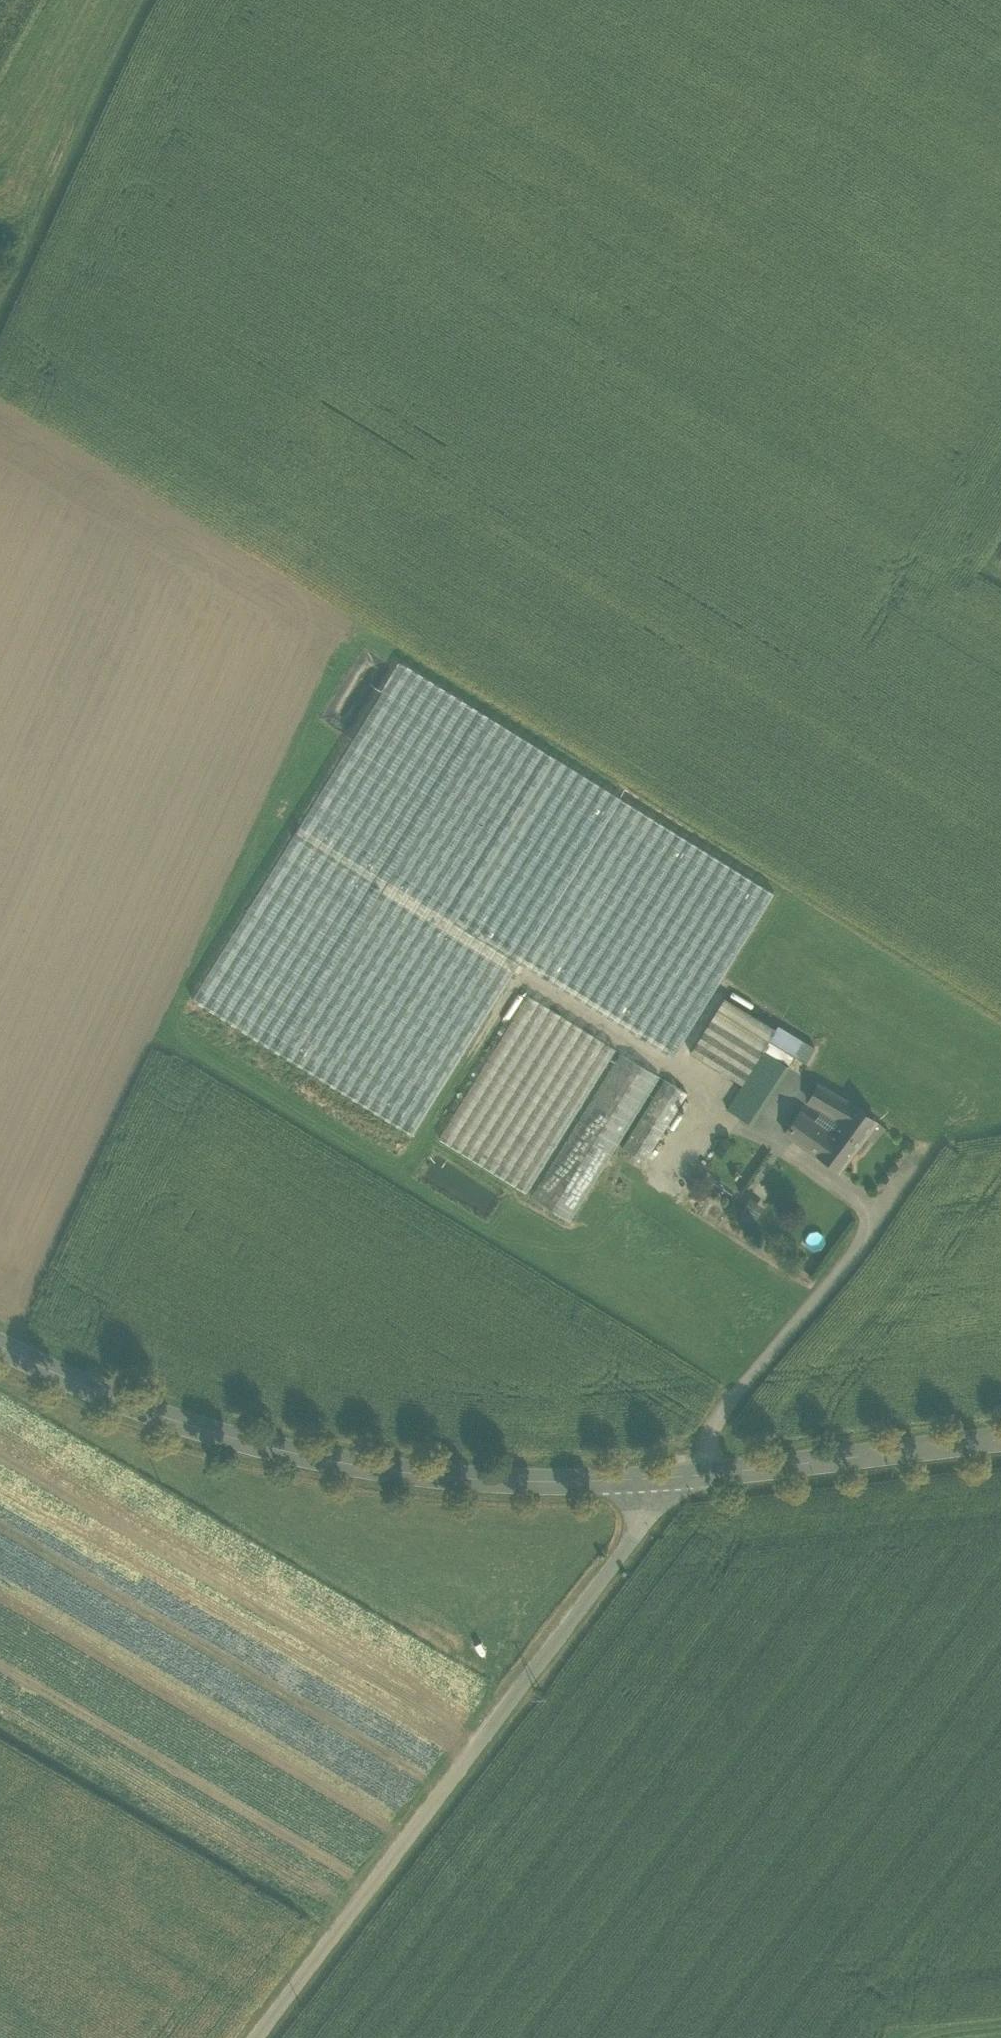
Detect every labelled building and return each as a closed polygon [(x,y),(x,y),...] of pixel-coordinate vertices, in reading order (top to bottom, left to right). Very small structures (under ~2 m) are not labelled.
[(772,888),(399,657),(191,993),(410,1129),(517,957),(671,1052),(772,888)] [(527,989),(438,1132),(525,1187),(614,1044),(527,989)] [(774,1024),(722,992),(688,1047),(740,1079),(761,1044),(774,1024)] [(801,1035),(776,1020),(774,1024),(761,1044),(786,1059),(801,1035)] [(619,1047),(529,1192),(568,1217),(659,1071),(619,1047)] [(763,1047),(726,1104),(749,1119),(787,1062),(763,1047)] [(663,1074),(620,1143),(643,1157),(686,1088),(663,1074)] [(851,1100),(817,1081),(807,1096),(840,1115),(851,1100)] [(815,1150),(837,1166),(874,1116),(851,1100),(840,1115),(829,1130),(815,1150)] [(829,1130),(798,1108),(784,1128),(815,1150),(829,1130)]
